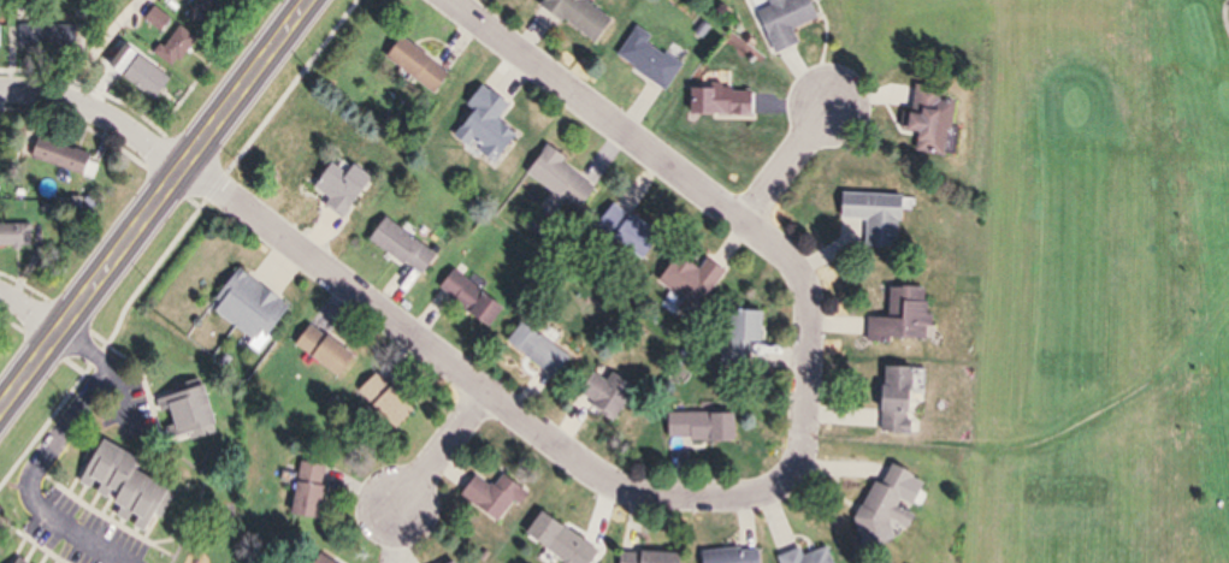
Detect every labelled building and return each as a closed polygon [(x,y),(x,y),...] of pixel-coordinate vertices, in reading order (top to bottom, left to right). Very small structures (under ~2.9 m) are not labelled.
[(228,1),(226,0),(203,0),(191,19),(208,31),(228,1)] [(588,0),(544,0),(537,12),(593,45),(611,13),(588,0)] [(794,46),(788,30),(815,21),(807,0),(765,0),(767,7),(753,12),(769,55),(794,46)] [(169,30),(173,24),(166,19),(162,26),(169,30)] [(204,40),(185,24),(160,53),(180,69),(204,40)] [(20,50),(81,50),(81,27),(20,27),(20,50)] [(664,91),(679,66),(645,45),(650,37),(633,27),(613,61),(664,91)] [(380,61),(432,96),(446,74),(395,39),(380,61)] [(171,76),(151,66),(141,87),(161,97),(171,76)] [(493,168),(513,135),(494,124),(506,104),(477,85),(463,107),(468,110),(449,141),(493,168)] [(948,105),(936,104),(937,91),(912,89),(910,117),(899,116),(898,134),(911,135),(910,154),(944,156),(948,105)] [(685,90),(685,117),(749,118),(749,91),(685,90)] [(93,178),(101,156),(41,135),(34,157),(93,178)] [(524,175),(576,212),(594,186),(541,150),(524,175)] [(367,180),(346,165),(339,175),(326,164),(309,187),(326,200),(320,207),(337,219),(367,180)] [(862,248),(896,250),(898,196),(837,194),(836,220),(863,221),(862,248)] [(593,230),(631,256),(649,231),(610,204),(593,230)] [(364,241),(419,278),(434,256),(379,219),(364,241)] [(37,246),(37,224),(0,224),(0,246),(37,246)] [(719,270),(702,261),(697,271),(670,256),(654,284),(682,300),(676,312),(692,320),(719,270)] [(206,311),(258,346),(285,305),(233,270),(206,311)] [(481,330),(498,311),(451,270),(434,289),(481,330)] [(865,343),(924,343),(923,289),(886,289),(886,319),(865,319),(865,343)] [(759,345),(761,313),(723,310),(718,367),(746,369),(748,344),(759,345)] [(554,380),(568,359),(517,323),(502,345),(554,380)] [(335,379),(350,357),(306,326),(290,347),(335,379)] [(875,434),(906,435),(909,369),(878,368),(875,434)] [(390,431),(409,411),(372,374),(353,394),(390,431)] [(629,389),(608,374),(602,382),(589,374),(573,397),(607,420),(629,389)] [(199,387),(154,398),(165,440),(209,429),(199,387)] [(731,414),(664,414),(664,441),(731,441),(731,414)] [(94,443),(65,489),(145,539),(174,493),(94,443)] [(286,517),(313,522),(325,465),(298,460),(286,517)] [(908,475),(886,466),(878,485),(869,482),(848,530),(883,544),(892,523),(907,530),(912,517),(894,509),(908,475)] [(499,476),(489,489),(471,476),(456,496),(496,526),(521,492),(499,476)] [(595,549),(534,513),(519,540),(559,562),(586,562),(595,549)] [(698,562),(757,562),(756,548),(697,552),(698,562)] [(824,548),(800,556),(797,549),(774,556),(776,562),(829,562),(824,548)] [(673,554),(616,552),(615,562),(673,562),(673,554)]
